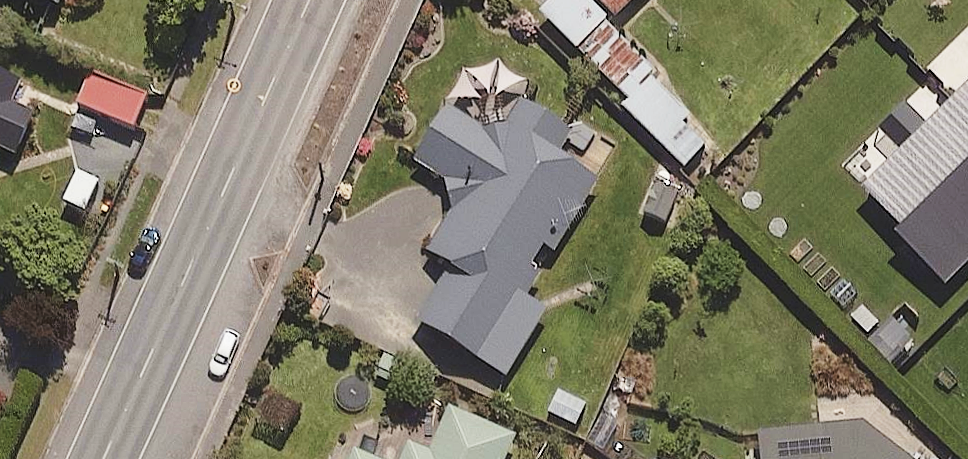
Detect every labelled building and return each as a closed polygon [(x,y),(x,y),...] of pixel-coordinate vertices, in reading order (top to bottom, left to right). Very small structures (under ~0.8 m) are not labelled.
[(63,14),(70,0),(34,0),(63,14)] [(583,0),(565,0),(545,19),(581,56),(610,28),(583,0)] [(620,24),(645,0),(597,0),(620,24)] [(0,74),(0,148),(22,157),(40,117),(13,105),(22,84),(0,74)] [(151,98),(95,77),(83,108),(139,130),(151,98)] [(501,138),(452,108),(417,168),(448,186),(454,217),(431,255),(455,270),(419,328),(511,384),(553,317),(530,303),(547,275),(538,269),(548,252),(557,257),(601,184),(564,162),(577,141),(521,106),(501,138)] [(451,416),(434,457),(412,447),(407,458),(510,458),(516,444),(451,416)] [(866,429),(762,437),(764,458),(904,458),(866,429)]
